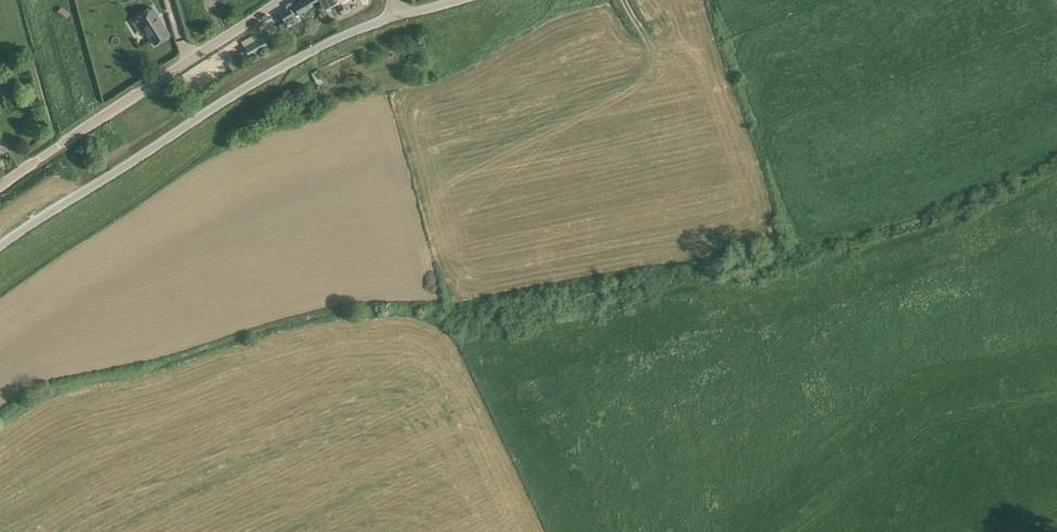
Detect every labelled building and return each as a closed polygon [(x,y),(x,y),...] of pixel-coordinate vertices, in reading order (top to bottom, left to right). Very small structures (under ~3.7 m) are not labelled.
[(319,2),(318,0),(303,0),(280,13),(285,22),(319,2)] [(325,9),(337,3),(335,0),(320,0),(325,9)] [(62,6),(57,12),(66,19),(71,13),(62,6)] [(155,45),(170,35),(153,8),(137,18),(155,45)] [(250,57),(269,47),(263,36),(244,47),(250,57)] [(232,71),(244,63),(241,58),(229,66),(232,71)]
